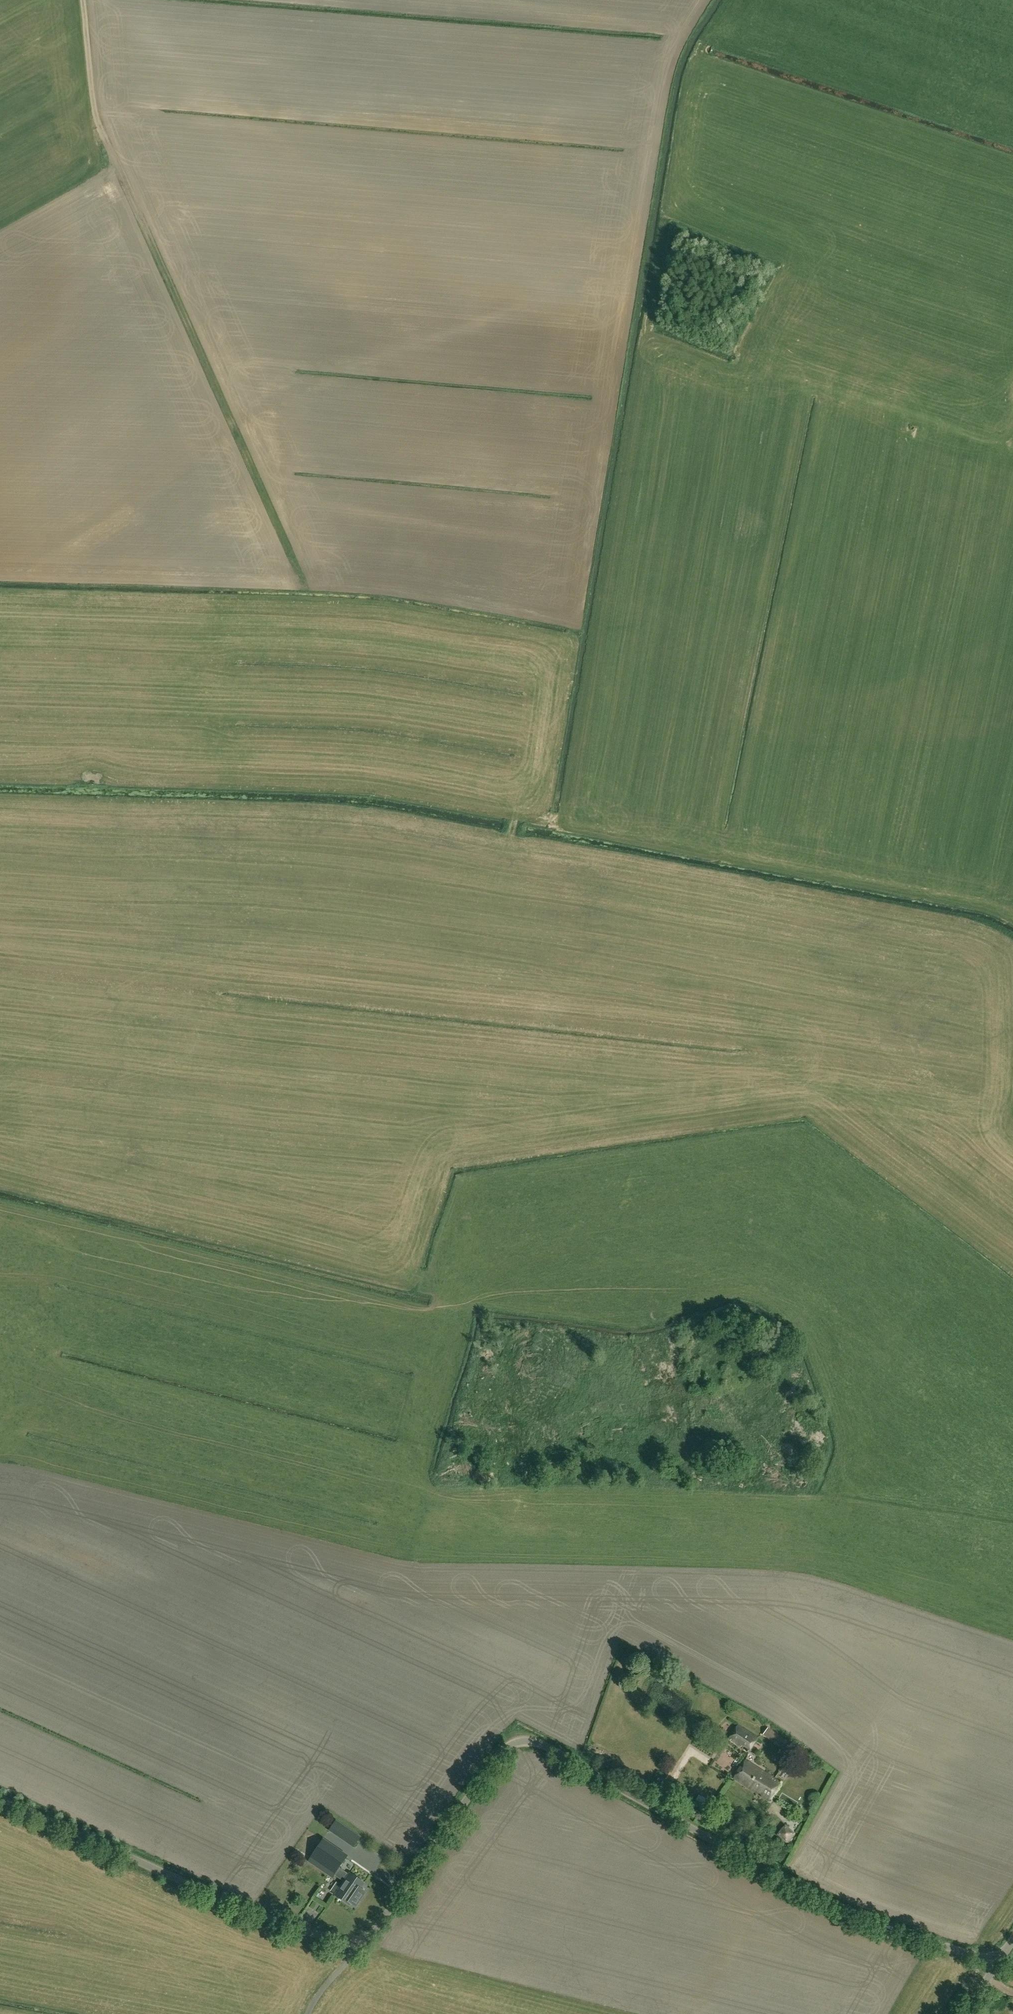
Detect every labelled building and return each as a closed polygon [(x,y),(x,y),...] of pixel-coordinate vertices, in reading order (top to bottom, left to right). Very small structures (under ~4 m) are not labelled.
[(728,1739),(746,1751),(756,1738),(738,1725),(728,1739)] [(773,1777),(764,1772),(746,1760),(734,1778),(768,1800),(780,1782),(773,1778),(773,1777)] [(329,1829),(354,1847),(361,1837),(336,1819),(329,1829)] [(335,1874),(340,1867),(347,1857),(323,1839),(309,1859),(333,1876),(335,1874)] [(366,1891),(361,1888),(365,1882),(350,1872),(350,1873),(340,1867),(335,1874),(344,1881),(335,1894),(349,1904),(350,1902),(355,1906),(366,1891)] [(309,1929),(322,1919),(314,1910),(301,1920),(309,1929)]
